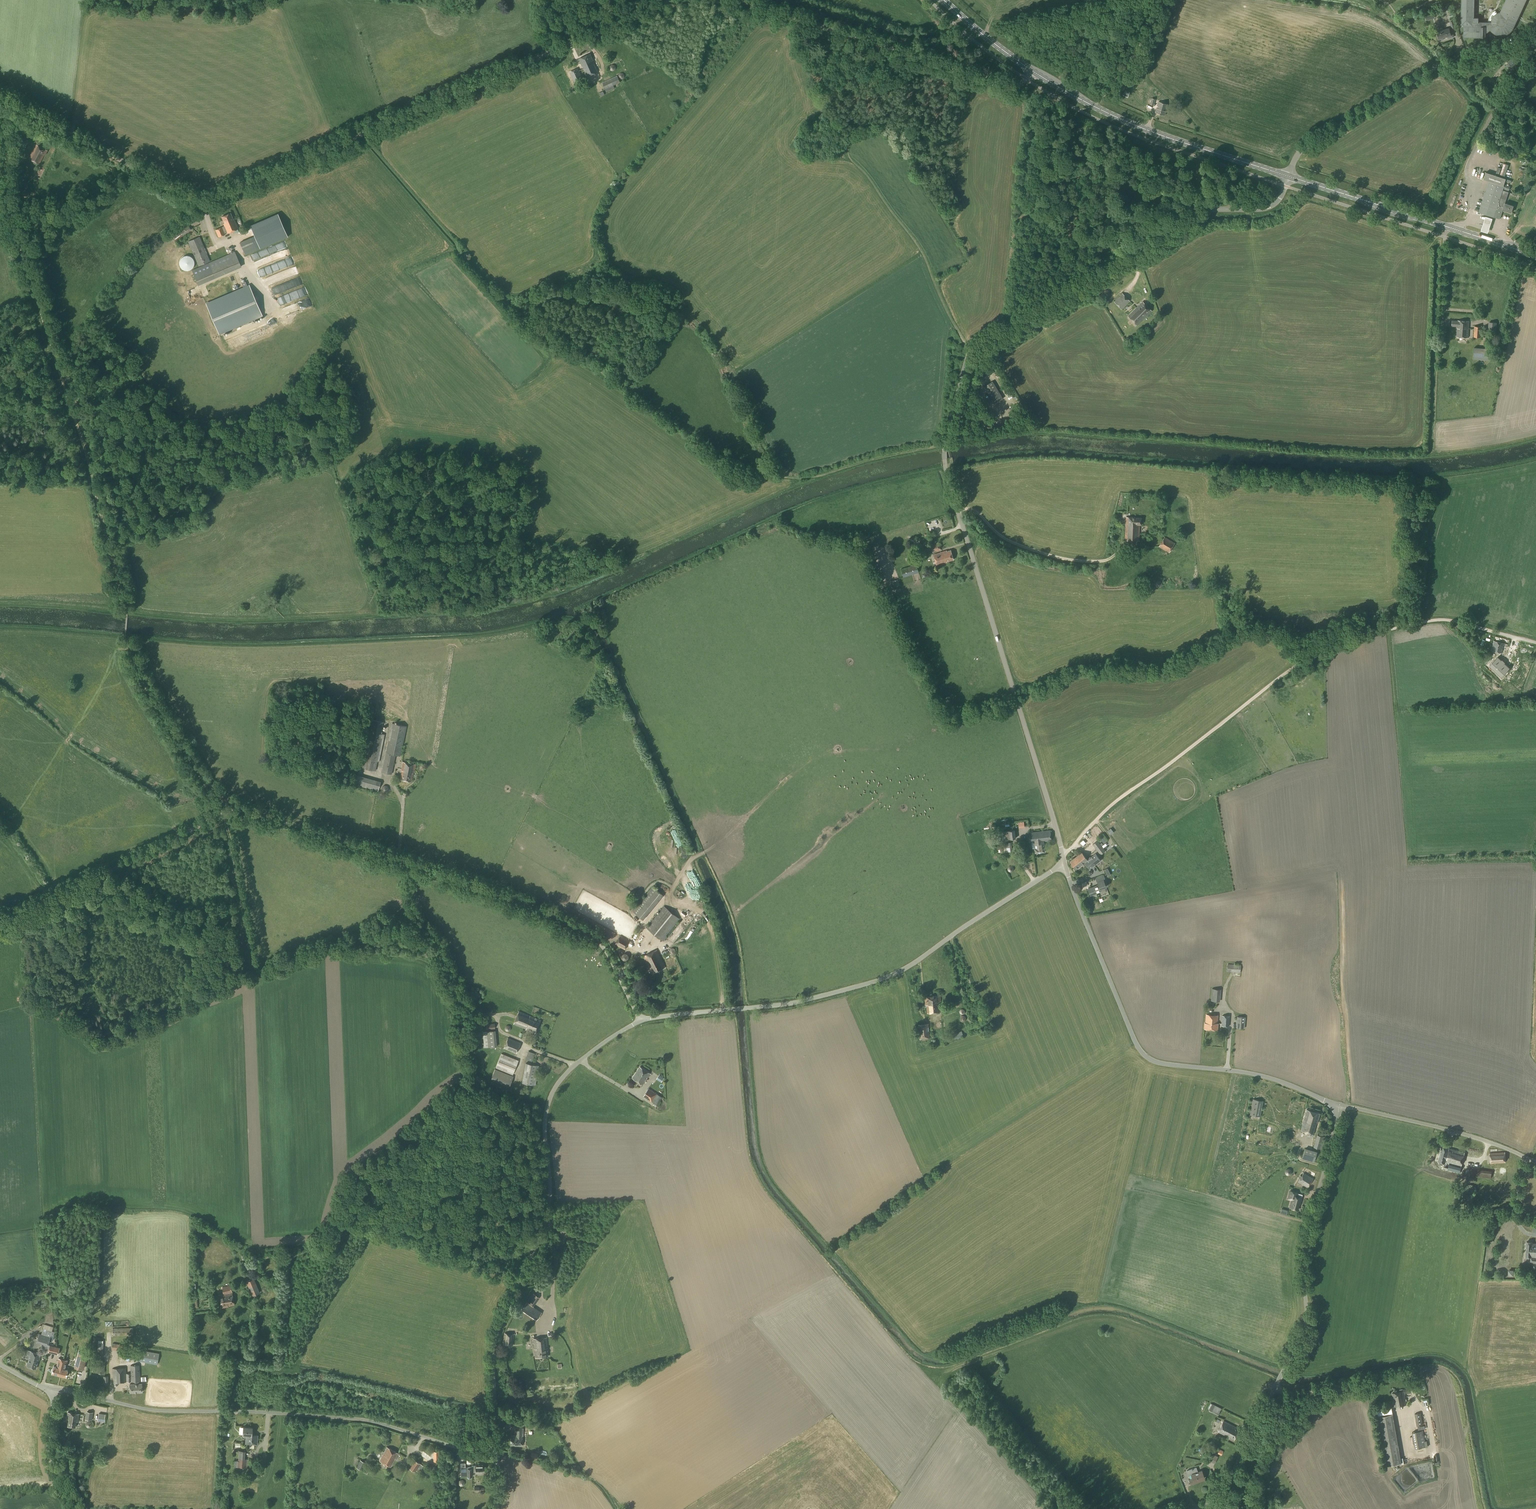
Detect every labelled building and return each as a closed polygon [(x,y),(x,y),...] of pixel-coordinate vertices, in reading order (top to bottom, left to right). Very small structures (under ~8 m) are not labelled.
[(1500,12),(1499,12),(1498,13),(1496,13),(1496,14),(1494,15),(1493,17),(1493,18),(1492,20),(1492,21),(1492,23),(1488,22),(1478,22),(1479,18),(1474,18),(1474,7),(1474,0),(1462,0),(1462,25),(1464,25),(1464,37),(1481,37),(1485,37),(1485,32),(1486,32),(1489,29),(1490,29),(1490,30),(1492,29),(1493,31),(1495,32),(1497,33),(1499,33),(1501,34),(1503,34),(1505,33),(1506,33),(1508,32),(1510,30),(1511,29),(1512,27),(1516,19),(1517,20),(1518,17),(1519,16),(1526,0),(1505,0),(1500,12)] [(1439,28),(1439,27),(1435,28),(1436,32),(1437,32),(1439,38),(1440,41),(1443,40),(1442,38),(1448,36),(1448,38),(1454,37),(1452,31),(1450,32),(1449,28),(1443,30),(1442,28),(1439,28)] [(598,72),(593,61),(593,60),(590,54),(579,59),(582,66),(583,66),(587,77),(598,72)] [(1518,61),(1514,57),(1513,57),(1511,60),(1510,59),(1507,62),(1508,63),(1506,66),(1508,69),(1510,70),(1512,68),(1513,68),(1516,65),(1515,64),(1518,61)] [(574,82),(582,79),(577,68),(570,72),(574,82)] [(606,92),(614,88),(613,85),(620,82),(617,76),(602,82),(606,92)] [(1500,86),(1505,80),(1500,76),(1495,82),(1500,86)] [(1164,115),(1168,105),(1158,102),(1155,112),(1164,115)] [(23,151),(29,141),(20,136),(14,146),(23,151)] [(45,155),(47,151),(36,145),(28,159),(39,164),(44,154),(45,155)] [(1509,191),(1510,186),(1504,184),(1506,179),(1486,172),(1483,179),(1489,181),(1486,193),(1484,192),(1484,193),(1484,195),(1485,195),(1479,212),(1500,218),(1502,210),(1511,212),(1514,206),(1505,203),(1509,192),(1502,190),(1502,189),(1509,191)] [(233,220),(230,213),(221,217),(224,224),(224,226),(215,230),(218,237),(225,234),(225,233),(227,232),(227,233),(238,229),(234,219),(233,220)] [(1495,218),(1487,216),(1483,231),(1490,233),(1495,218)] [(175,242),(191,229),(187,224),(171,236),(175,242)] [(245,255),(268,245),(262,233),(240,242),(245,255)] [(207,254),(199,236),(188,241),(198,266),(212,260),(209,253),(207,254)] [(285,243),(279,245),(281,252),(287,250),(285,243)] [(271,251),(273,255),(281,251),(279,247),(271,251)] [(260,254),(252,256),(254,262),(271,256),(269,250),(260,253),(260,254)] [(198,285),(241,267),(234,251),(230,253),(228,254),(192,270),(198,285)] [(186,271),(188,270),(189,270),(190,270),(191,269),(192,268),(193,267),(194,266),(194,265),(194,264),(194,262),(194,261),(193,260),(193,259),(192,258),(191,257),(190,256),(189,256),(187,256),(186,256),(185,256),(184,256),(183,257),(182,257),(182,258),(181,258),(180,259),(180,261),(179,262),(179,263),(179,264),(180,266),(180,267),(181,268),(182,269),(183,269),(184,270),(185,270),(186,271)] [(267,266),(275,262),(273,257),(265,262),(267,266)] [(286,272),(289,281),(292,280),(291,278),(298,276),(296,269),(286,272)] [(301,278),(289,283),(291,288),(294,287),(296,290),(305,286),(301,278)] [(219,335),(263,316),(249,284),(205,303),(219,335)] [(201,286),(205,298),(209,296),(206,285),(201,286)] [(199,292),(197,287),(188,291),(191,298),(197,296),(196,294),(199,292)] [(306,288),(296,293),(298,296),(294,298),(297,305),(309,299),(308,296),(309,296),(306,288)] [(1122,309),(1130,301),(1122,293),(1114,302),(1122,309)] [(1137,326),(1152,311),(1143,301),(1128,316),(1137,326)] [(281,320),(271,324),(272,328),(283,323),(281,320)] [(1468,337),(1469,321),(1458,321),(1452,321),(1452,326),(1458,326),(1457,337),(1468,337)] [(241,334),(256,328),(253,322),(238,328),(241,334)] [(1496,333),(1497,322),(1488,322),(1488,332),(1496,333)] [(1490,361),(1491,349),(1474,347),(1473,359),(1490,361)] [(994,404),(1003,398),(992,382),(984,387),(994,404)] [(1142,525),(1142,518),(1126,517),(1125,540),(1139,541),(1140,524),(1142,525)] [(1169,553),(1175,543),(1164,537),(1158,547),(1169,553)] [(933,553),(940,550),(938,543),(930,545),(933,553)] [(953,560),(951,550),(944,552),(943,552),(934,554),(937,566),(947,563),(946,562),(953,560)] [(903,577),(918,572),(916,564),(901,569),(903,577)] [(1501,653),(1504,643),(1494,641),(1491,650),(1501,653)] [(1506,661),(1504,659),(1500,656),(1491,665),(1504,677),(1512,667),(1506,661)] [(379,762),(385,734),(381,734),(383,722),(371,720),(362,768),(375,771),(377,762),(379,762)] [(400,756),(407,726),(392,723),(381,772),(391,774),(396,755),(400,756)] [(414,772),(416,764),(402,762),(402,763),(403,763),(401,771),(402,771),(400,779),(411,782),(413,773),(414,771),(414,772)] [(377,791),(380,782),(356,775),(353,784),(377,791)] [(1005,839),(1016,838),(1015,830),(1004,831),(1005,839)] [(1044,842),(1051,841),(1050,830),(1029,833),(1030,842),(1034,841),(1035,848),(1035,853),(1045,851),(1044,847),(1044,842)] [(1101,845),(1097,840),(1093,843),(1092,844),(1100,855),(1105,851),(1102,847),(1104,845),(1102,843),(1101,845)] [(1004,852),(1012,851),(1011,848),(1012,848),(1011,842),(1002,844),(1004,852)] [(1088,860),(1082,852),(1070,862),(1076,869),(1084,863),(1090,869),(1101,860),(1096,854),(1088,860)] [(1091,896),(1101,891),(1100,889),(1106,887),(1103,879),(1097,882),(1098,885),(1088,889),(1091,896)] [(640,900),(635,911),(642,915),(647,903),(640,900)] [(662,940),(680,919),(664,906),(646,928),(662,940)] [(624,949),(629,940),(620,936),(615,944),(624,949)] [(653,973),(665,967),(657,950),(644,956),(653,973)] [(1240,973),(1241,965),(1228,964),(1228,962),(1223,962),(1222,971),(1232,972),(1232,971),(1233,971),(1233,972),(1240,973)] [(941,1012),(940,1001),(941,1001),(940,995),(925,997),(925,1004),(926,1004),(926,1005),(922,1005),(922,1007),(927,1007),(927,1013),(941,1012)] [(530,1016),(519,1011),(514,1024),(526,1029),(526,1030),(535,1034),(540,1020),(530,1016)] [(1218,1023),(1218,1015),(1206,1015),(1206,1023),(1205,1023),(1204,1029),(1218,1030),(1218,1023)] [(1229,1026),(1230,1016),(1222,1015),(1221,1026),(1229,1026)] [(1244,1028),(1245,1017),(1237,1016),(1236,1028),(1244,1028)] [(919,1039),(930,1038),(928,1024),(918,1025),(919,1039)] [(484,1048),(497,1046),(495,1030),(482,1032),(484,1048)] [(954,1039),(963,1036),(962,1031),(953,1034),(954,1039)] [(516,1054),(520,1043),(508,1038),(503,1048),(516,1054)] [(532,1062),(535,1054),(529,1051),(526,1059),(532,1062)] [(512,1075),(518,1060),(501,1053),(495,1068),(512,1075)] [(535,1085),(539,1066),(525,1063),(522,1083),(535,1085)] [(643,1085),(650,1074),(640,1067),(632,1078),(643,1085)] [(509,1087),(513,1076),(495,1069),(490,1079),(509,1087)] [(657,1105),(662,1097),(648,1088),(643,1096),(657,1105)] [(1287,1126),(1293,1100),(1268,1095),(1264,1117),(1260,1116),(1263,1101),(1253,1099),(1248,1126),(1279,1131),(1280,1126),(1284,1127),(1284,1125),(1287,1126)] [(1317,1131),(1319,1124),(1317,1123),(1320,1113),(1307,1109),(1304,1119),(1301,1130),(1314,1134),(1315,1130),(1317,1131)] [(1321,1150),(1325,1137),(1317,1135),(1313,1147),(1314,1147),(1313,1150),(1305,1148),(1302,1158),(1314,1162),(1318,1148),(1321,1150)] [(1460,1173),(1465,1152),(1449,1148),(1442,1146),(1438,1161),(1445,1163),(1443,1169),(1460,1173)] [(1491,1164),(1505,1162),(1504,1152),(1490,1153),(1491,1164)] [(1493,1178),(1493,1171),(1472,1169),(1471,1176),(1493,1178)] [(1307,1188),(1313,1178),(1304,1173),(1298,1182),(1307,1188)] [(1300,1202),(1301,1198),(1296,1197),(1297,1193),(1290,1191),(1289,1195),(1293,1196),(1290,1207),(1297,1209),(1299,1202),(1300,1202)] [(1531,1243),(1531,1241),(1526,1241),(1525,1256),(1530,1256),(1529,1263),(1533,1263),(1533,1270),(1535,1270),(1535,1243),(1531,1243)] [(252,1296),(260,1293),(254,1278),(246,1282),(252,1296)] [(220,1308),(228,1307),(235,1305),(231,1286),(222,1287),(224,1294),(218,1296),(220,1308)] [(527,1303),(526,1302),(526,1303),(522,1309),(536,1319),(541,1312),(532,1307),(539,1297),(533,1294),(527,1303)] [(52,1331),(43,1328),(41,1334),(39,1333),(36,1342),(42,1343),(47,1345),(50,1335),(53,1336),(54,1332),(52,1331)] [(513,1345),(514,1334),(504,1333),(503,1344),(513,1345)] [(535,1357),(548,1356),(546,1338),(533,1339),(535,1357)] [(58,1355),(59,1348),(50,1345),(48,1352),(58,1355)] [(29,1358),(31,1352),(23,1349),(21,1356),(29,1358)] [(157,1365),(159,1354),(136,1349),(135,1352),(138,1353),(136,1361),(157,1365)] [(31,1352),(29,1358),(26,1366),(36,1369),(38,1362),(39,1362),(41,1355),(31,1352)] [(82,1369),(86,1354),(78,1352),(74,1367),(82,1369)] [(65,1369),(67,1360),(58,1358),(56,1367),(53,1366),(52,1369),(52,1370),(51,1371),(52,1372),(51,1373),(53,1373),(54,1373),(66,1376),(68,1370),(65,1369)] [(104,1373),(105,1360),(96,1360),(95,1373),(104,1373)] [(140,1381),(139,1365),(130,1365),(131,1373),(126,1373),(126,1368),(112,1369),(112,1375),(113,1375),(114,1386),(118,1385),(118,1382),(135,1382),(135,1384),(130,1384),(130,1392),(142,1391),(142,1384),(139,1384),(139,1381),(140,1381)] [(1395,1407),(1406,1404),(1404,1391),(1392,1393),(1395,1407)] [(1217,1415),(1221,1408),(1212,1404),(1208,1411),(1217,1415)] [(1391,1412),(1380,1414),(1387,1465),(1402,1463),(1401,1455),(1399,1456),(1393,1416),(1392,1416),(1391,1412)] [(78,1422),(79,1414),(68,1413),(67,1419),(69,1419),(68,1426),(75,1428),(76,1422),(78,1422)] [(1417,1426),(1423,1425),(1421,1413),(1414,1414),(1417,1426)] [(1234,1440),(1239,1428),(1223,1421),(1218,1432),(1234,1440)] [(252,1435),(252,1427),(243,1427),(243,1434),(246,1435),(246,1437),(250,1438),(251,1435),(252,1435)] [(523,1433),(523,1428),(515,1428),(515,1431),(517,1432),(517,1436),(511,1436),(511,1446),(522,1446),(522,1433),(523,1433)] [(1415,1448),(1426,1446),(1423,1430),(1412,1432),(1415,1448)] [(250,1438),(246,1437),(246,1443),(257,1444),(258,1435),(252,1435),(251,1435),(250,1438)] [(391,1467),(398,1453),(387,1447),(379,1461),(391,1467)] [(249,1468),(249,1459),(245,1459),(245,1451),(238,1451),(237,1461),(234,1461),(234,1467),(249,1468)] [(1214,1464),(1218,1457),(1210,1453),(1206,1460),(1214,1464)] [(374,1466),(376,1461),(370,1457),(368,1463),(374,1466)] [(421,1469),(423,1466),(420,1465),(420,1464),(413,1459),(408,1466),(415,1472),(418,1467),(421,1469)] [(362,1470),(365,1462),(360,1460),(356,1468),(362,1470)] [(461,1467),(461,1473),(467,1472),(467,1476),(472,1476),(472,1472),(483,1472),(483,1465),(475,1466),(475,1465),(472,1466),(472,1467),(468,1467),(465,1468),(465,1467),(461,1467)] [(1198,1472),(1196,1467),(1187,1471),(1189,1476),(1191,1475),(1193,1479),(1189,1480),(1191,1484),(1194,1483),(1199,1481),(1205,1478),(1202,1470),(1198,1472)] [(1399,1491),(1408,1491),(1408,1474),(1399,1475),(1399,1491)]
